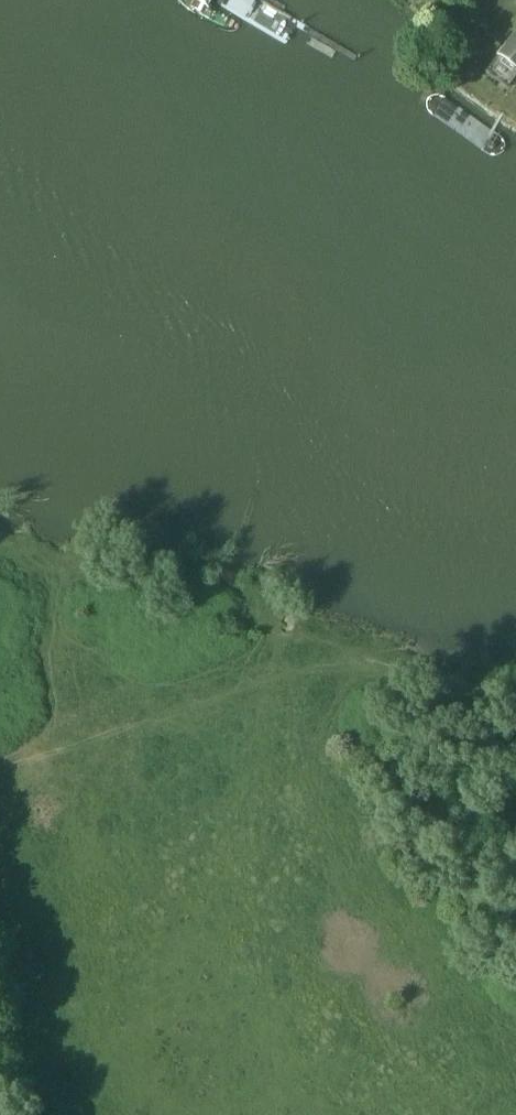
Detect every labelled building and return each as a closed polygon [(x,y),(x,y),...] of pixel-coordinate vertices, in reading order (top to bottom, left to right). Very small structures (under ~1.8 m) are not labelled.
[(496,56),(515,71),(515,31),(496,56)]
